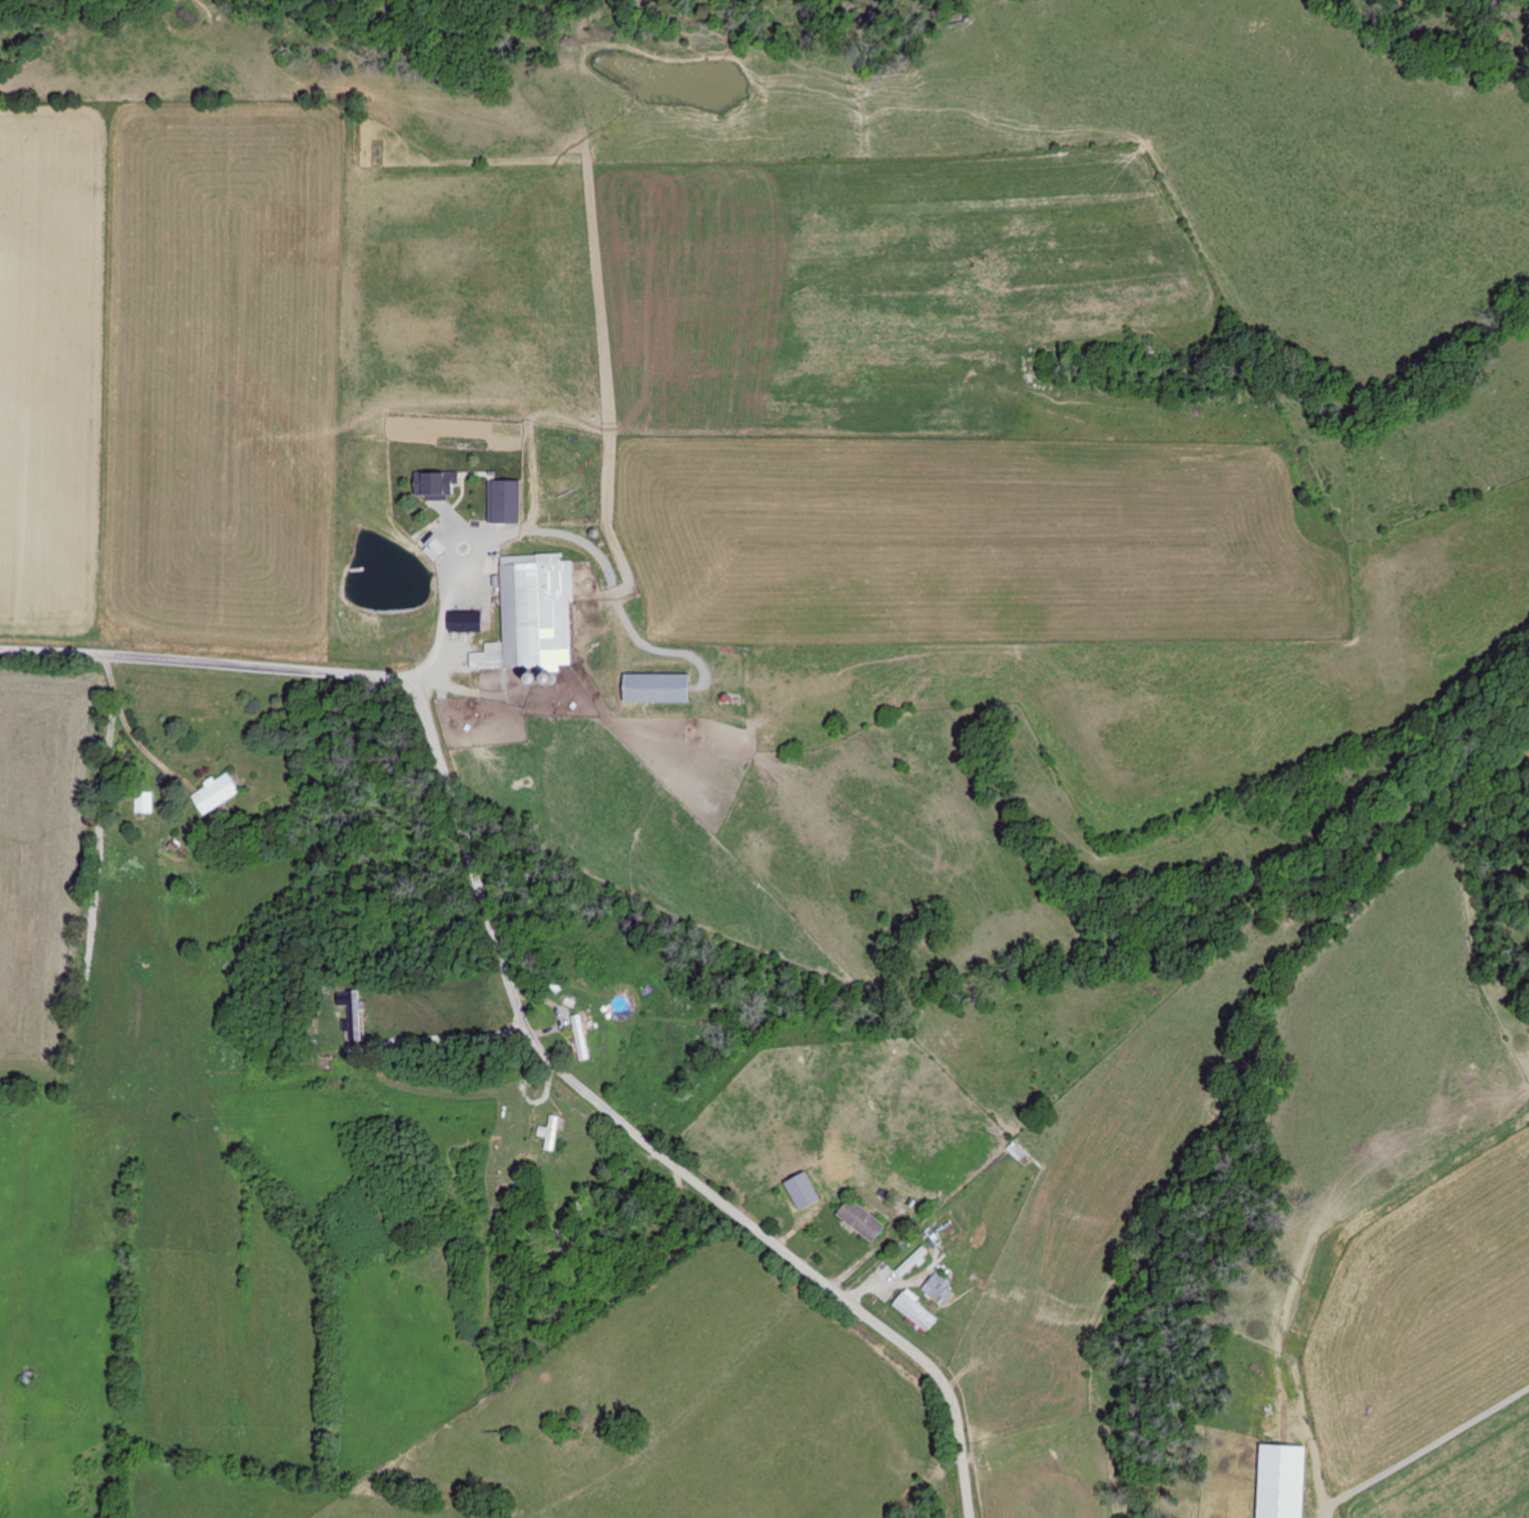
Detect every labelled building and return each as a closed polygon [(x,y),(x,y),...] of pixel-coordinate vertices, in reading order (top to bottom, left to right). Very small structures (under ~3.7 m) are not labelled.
[(461,473),(417,473),(417,496),(461,496),(461,473)] [(505,642),(487,643),(487,653),(472,653),(472,671),(575,668),(573,561),(564,561),(564,554),(503,556),(505,642)] [(627,703),(692,703),(692,675),(627,675),(627,703)] [(206,816),(246,793),(233,771),(194,794),(206,816)] [(155,814),(155,792),(137,792),(137,814),(155,814)] [(592,1059),(585,1014),(574,1016),(579,1052),(581,1051),(582,1061),(592,1059)] [(551,1130),(541,1129),(540,1137),(549,1138),(548,1151),(557,1153),(562,1117),(552,1116),(551,1130)] [(788,1185),(804,1213),(824,1201),(809,1174),(788,1185)] [(875,1244),(888,1228),(853,1199),(840,1215),(875,1244)] [(899,1273),(905,1279),(930,1254),(924,1247),(899,1273)] [(927,1286),(944,1309),(959,1298),(950,1286),(953,1284),(944,1273),(927,1286)] [(942,1321),(906,1292),(896,1305),(911,1317),(908,1321),(929,1337),(942,1321)]
